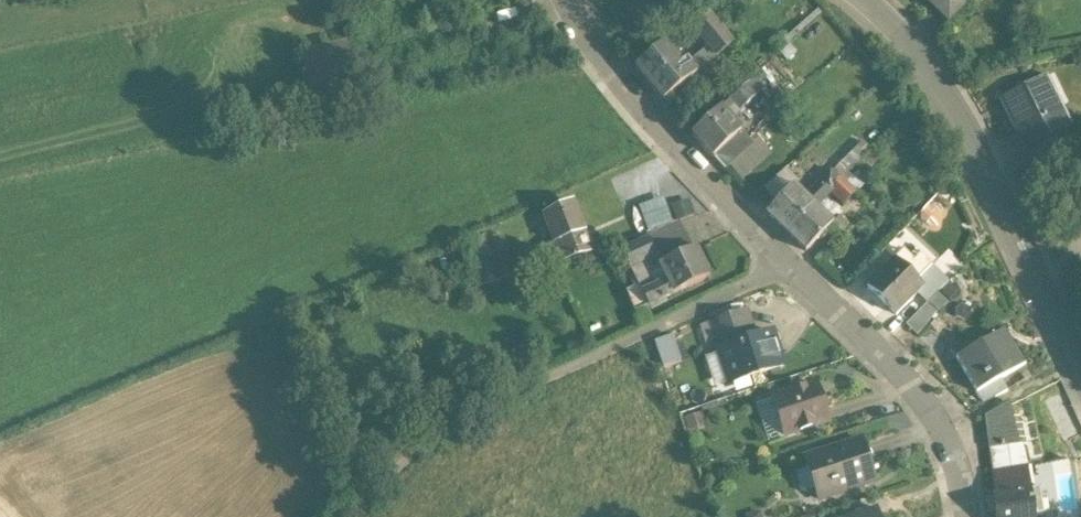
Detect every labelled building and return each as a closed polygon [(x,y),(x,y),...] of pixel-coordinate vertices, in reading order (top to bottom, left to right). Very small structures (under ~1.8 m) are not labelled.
[(947,22),(964,6),(958,0),(926,0),(947,22)] [(732,45),(704,11),(689,24),(716,58),(732,45)] [(681,66),(665,43),(635,67),(663,101),(696,74),(686,62),(681,66)] [(644,50),(635,57),(638,60),(647,53),(644,50)] [(754,78),(720,109),(730,120),(764,89),(754,78)] [(1041,79),(1004,98),(1019,128),(1016,130),(1025,149),(1026,148),(1052,135),(1069,127),(1060,108),(1056,109),(1041,79)] [(720,109),(691,134),(712,157),(740,132),(730,120),(720,109)] [(740,132),(712,157),(722,168),(727,163),(750,143),(740,132)] [(1052,135),(1026,148),(1033,162),(1059,149),(1052,135)] [(750,143),(727,163),(742,180),(771,154),(756,138),(750,143)] [(851,155),(833,172),(840,179),(857,161),(851,155)] [(832,171),(806,198),(814,206),(829,190),(840,179),(833,172),(832,171)] [(840,179),(829,190),(843,203),(854,192),(840,179)] [(806,198),(793,185),(766,214),(787,234),(814,206),(806,198)] [(639,210),(648,233),(671,225),(663,202),(639,210)] [(571,203),(545,215),(553,239),(555,243),(562,262),(591,253),(571,203)] [(689,203),(673,207),(677,222),(693,218),(689,203)] [(833,224),(814,206),(787,234),(805,252),(833,224)] [(648,233),(645,234),(654,253),(660,266),(686,254),(673,224),(671,225),(648,233)] [(499,227),(483,234),(487,244),(503,237),(499,227)] [(478,289),(562,262),(555,243),(553,239),(494,258),(488,246),(460,256),(478,289)] [(660,266),(667,282),(673,296),(707,280),(705,275),(710,273),(707,266),(702,268),(693,250),(686,254),(660,266)] [(632,262),(645,292),(667,282),(660,266),(654,253),(632,262)] [(919,256),(909,266),(899,255),(894,260),(915,282),(930,267),(919,256)] [(894,260),(880,274),(875,270),(871,275),(875,279),(867,287),(895,315),(917,294),(922,288),(915,282),(894,260)] [(922,288),(917,294),(927,304),(935,295),(943,287),(933,277),(922,288)] [(645,292),(641,293),(643,298),(648,308),(673,296),(667,282),(645,292)] [(927,304),(905,326),(916,337),(947,305),(935,295),(927,304)] [(638,301),(636,296),(626,300),(635,318),(649,311),(648,308),(643,298),(638,301)] [(747,313),(714,324),(722,350),(756,339),(747,313)] [(1003,329),(955,358),(976,393),(1024,364),(1003,329)] [(722,350),(718,352),(729,385),(783,367),(774,341),(760,346),(758,339),(756,339),(722,350)] [(814,386),(772,400),(785,437),(827,423),(814,386)] [(772,400),(755,406),(768,443),(785,437),(772,400)] [(984,418),(988,450),(1019,445),(1009,404),(984,418)] [(860,441),(804,460),(807,470),(814,491),(818,501),(873,483),(860,441)] [(988,450),(989,462),(1024,459),(1024,456),(1021,456),(1019,445),(988,450)] [(989,462),(992,496),(1026,491),(1024,459),(989,462)] [(807,470),(796,474),(794,477),(800,493),(803,495),(814,491),(807,470)] [(992,496),(995,516),(1033,516),(1033,515),(1043,514),(1039,489),(1026,491),(992,496)]
